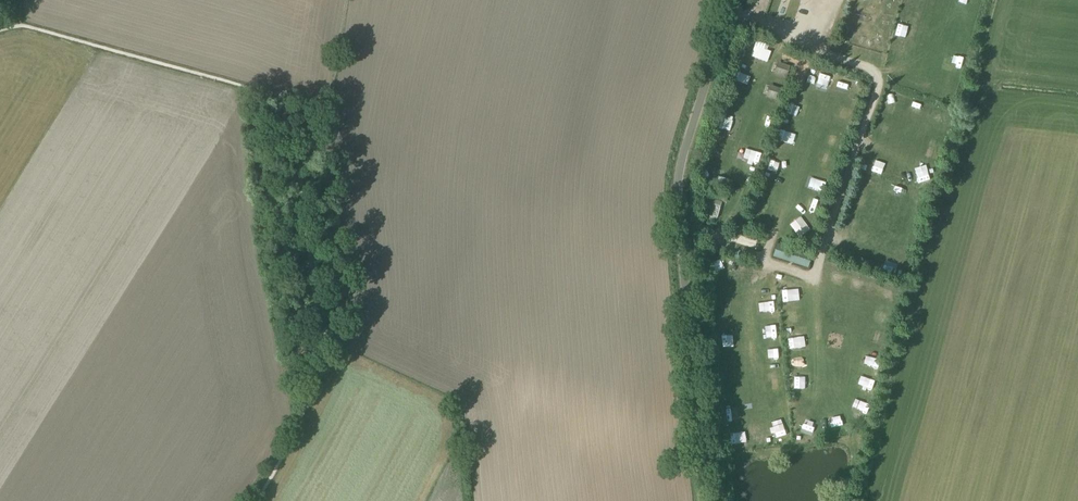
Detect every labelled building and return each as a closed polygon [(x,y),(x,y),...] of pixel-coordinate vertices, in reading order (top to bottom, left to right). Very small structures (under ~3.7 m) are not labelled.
[(786,79),(790,67),(777,63),(773,75),(786,79)] [(848,87),(851,96),(861,93),(858,84),(848,87)] [(778,102),(782,89),(770,85),(765,98),(778,102)] [(808,269),(812,255),(777,244),(772,257),(808,269)]
